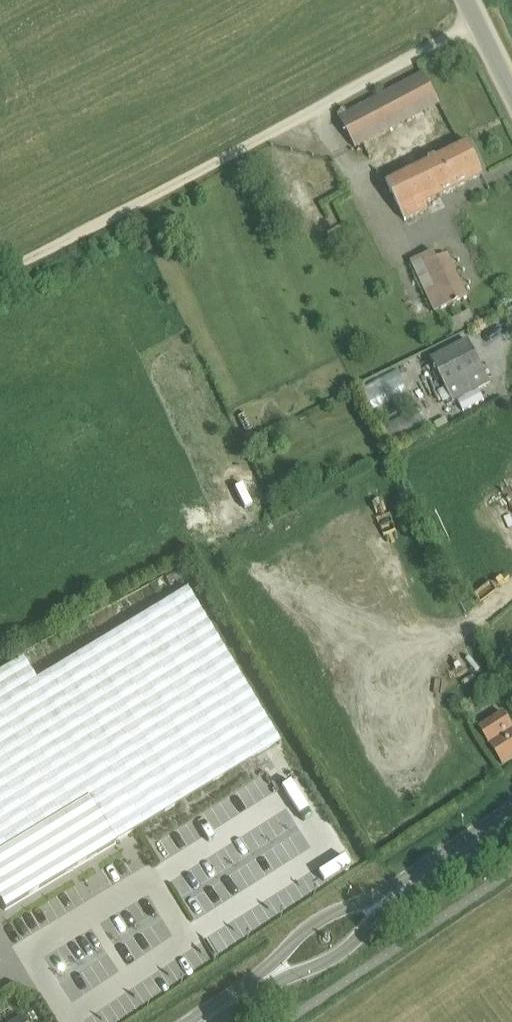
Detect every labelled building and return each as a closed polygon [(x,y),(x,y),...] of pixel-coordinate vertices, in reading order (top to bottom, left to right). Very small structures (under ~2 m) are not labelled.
[(425,73),(340,118),(356,147),(440,103),(425,73)] [(467,140),(458,144),(385,180),(405,220),(429,210),(425,202),(484,174),(467,140)] [(315,193),(301,197),(307,217),(320,213),(315,193)] [(411,262),(434,311),(467,296),(445,246),(411,262)] [(434,363),(447,389),(455,403),(492,383),(471,343),(434,363)] [(116,844),(115,843),(280,743),(187,590),(36,681),(23,658),(0,672),(0,903),(5,911),(116,844)] [(480,727),(491,744),(503,764),(511,758),(511,725),(503,712),(480,727)]
